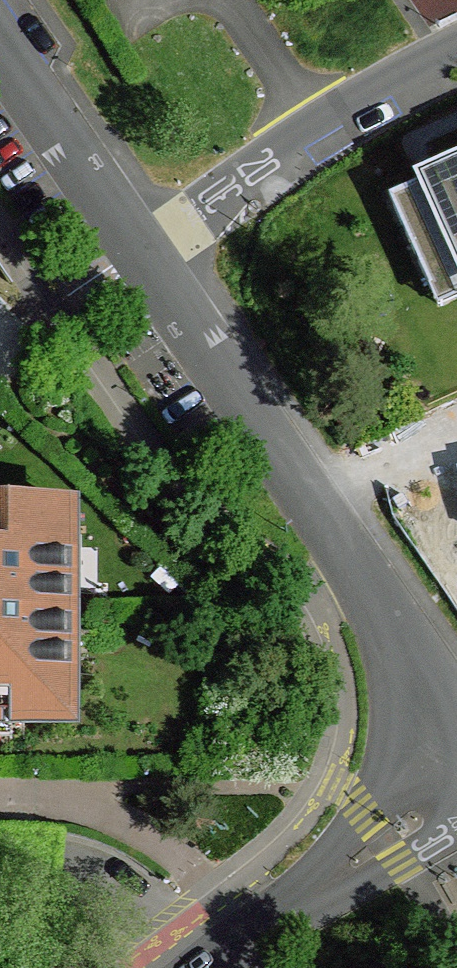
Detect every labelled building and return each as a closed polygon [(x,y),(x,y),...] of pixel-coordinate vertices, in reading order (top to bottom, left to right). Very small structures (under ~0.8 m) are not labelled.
[(441,303),(456,296),(456,148),(386,179),(441,303)] [(67,716),(66,508),(0,507),(0,716),(67,716)]
